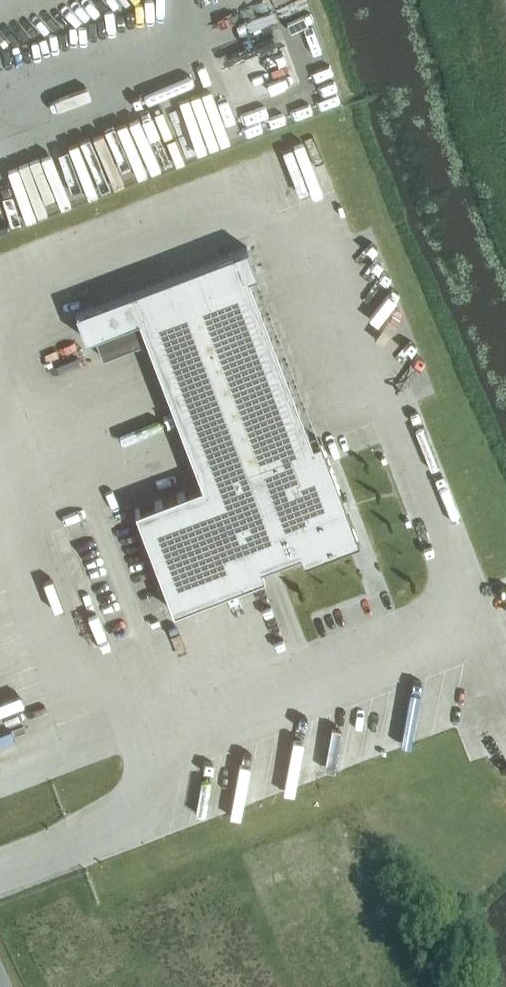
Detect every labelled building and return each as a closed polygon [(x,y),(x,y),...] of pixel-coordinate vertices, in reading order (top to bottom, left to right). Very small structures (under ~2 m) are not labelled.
[(312,441),(248,274),(257,271),(247,245),(75,310),(85,337),(94,333),(103,356),(147,339),(202,483),(135,508),(173,609),(265,574),(261,565),(299,550),(303,560),(359,538),(321,437),(312,441)] [(127,278),(146,273),(144,265),(124,270),(127,278)]
